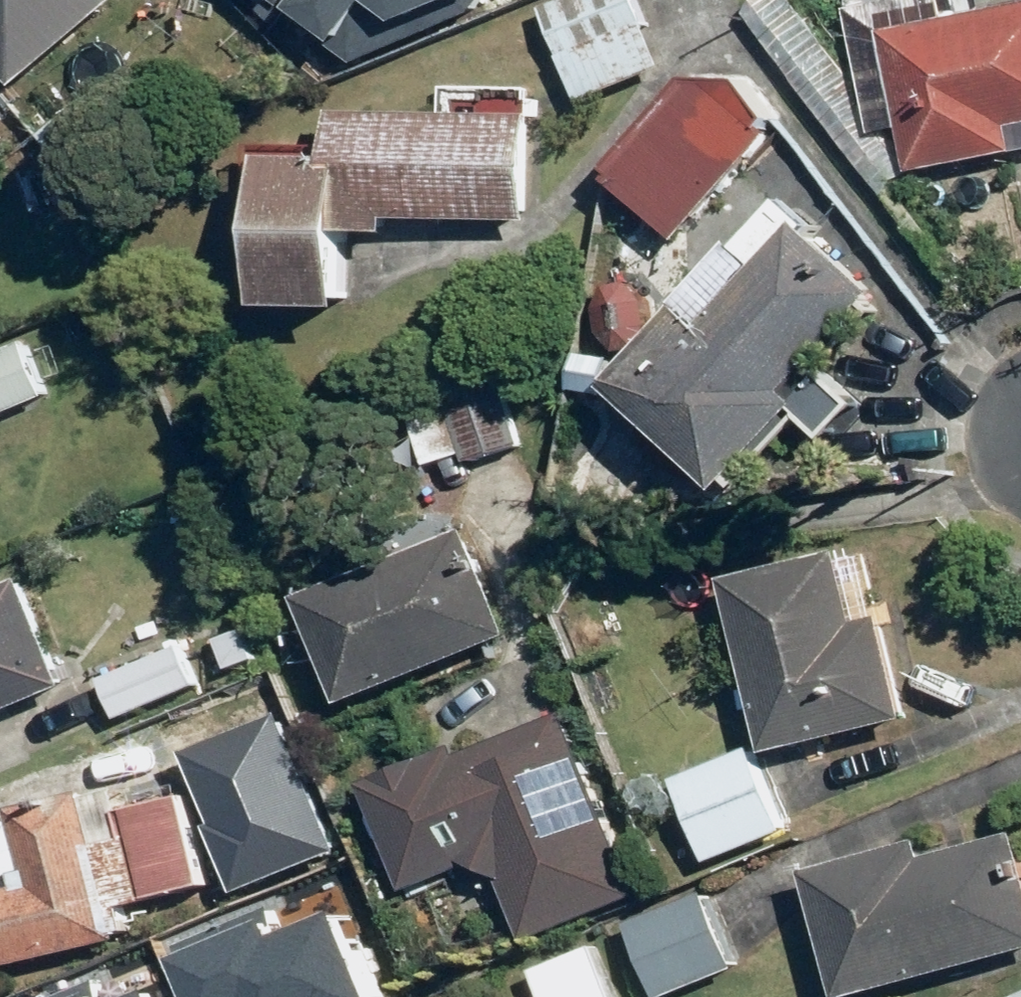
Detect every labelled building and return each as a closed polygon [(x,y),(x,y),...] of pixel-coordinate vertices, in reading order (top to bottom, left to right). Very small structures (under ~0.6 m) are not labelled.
[(24,83),(119,0),(0,0),(0,55),(24,83)] [(312,2),(372,50),(407,8),(439,33),(466,0),(314,0),(312,2)] [(545,1),(584,98),(666,65),(640,0),(548,0),(545,1)] [(895,15),(926,172),(1020,153),(1020,131),(1019,122),(1020,122),(1020,0),(969,0),(895,15)] [(696,78),(695,76),(612,177),(686,238),(782,122),(739,86),(696,78)] [(340,142),(278,141),(260,140),(256,293),(275,294),(275,304),(355,306),(356,246),(393,246),(394,213),(540,216),(543,90),(444,88),(444,109),(341,106),(340,142)] [(895,284),(798,196),(620,392),(735,496),(808,416),(832,438),(866,400),(844,380),(826,399),(806,381),(895,284)] [(33,347),(0,357),(0,422),(52,405),(33,347)] [(529,444),(501,359),(405,391),(432,475),(529,444)] [(512,630),(471,527),(312,590),(353,693),(512,630)] [(875,546),(736,578),(776,754),(915,722),(875,546)] [(0,592),(0,714),(69,689),(29,581),(0,592)] [(251,627),(224,636),(244,691),(152,724),(174,786),(266,753),(256,725),(282,716),(251,627)] [(202,689),(185,643),(102,675),(119,720),(202,689)] [(637,893),(563,706),(375,780),(420,894),(504,861),(533,934),(637,893)] [(161,782),(144,731),(79,754),(97,804),(161,782)] [(759,744),(680,776),(714,861),(793,829),(759,744)] [(114,906),(150,898),(136,836),(100,844),(89,792),(21,807),(37,882),(0,890),(0,969),(122,942),(114,906)] [(198,792),(139,804),(157,900),(217,889),(198,792)] [(939,857),(931,832),(818,866),(856,996),(865,996),(1020,951),(1020,833),(939,857)] [(634,918),(662,996),(673,996),(744,972),(715,889),(634,918)] [(539,965),(551,996),(622,996),(601,941),(539,965)] [(348,976),(359,996),(403,996),(383,958),(348,976)] [(119,964),(49,996),(134,996),(119,964)] [(263,996),(284,996),(280,989),(263,996)]
